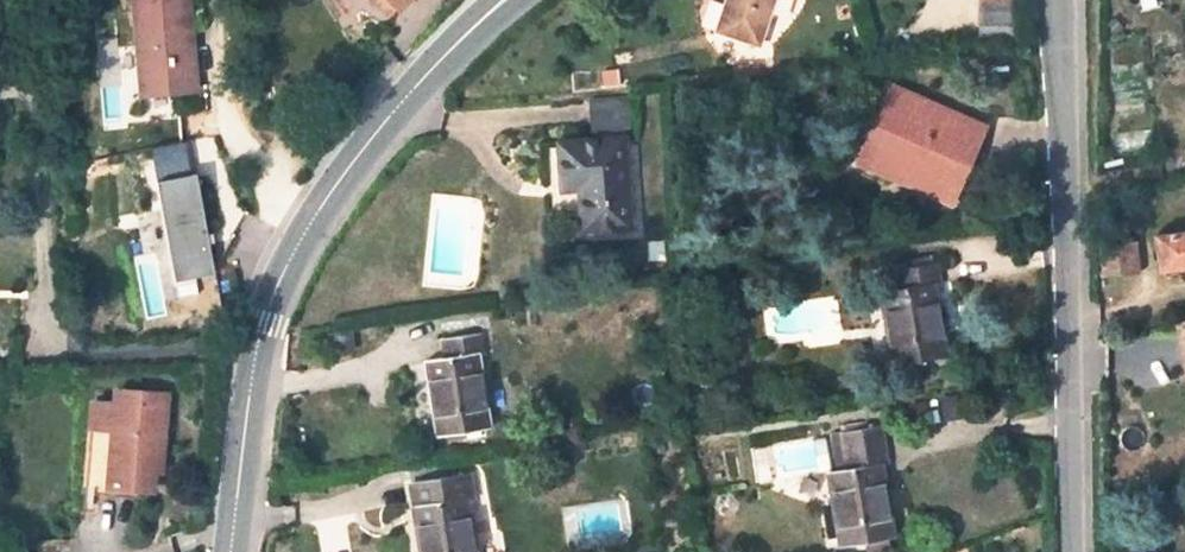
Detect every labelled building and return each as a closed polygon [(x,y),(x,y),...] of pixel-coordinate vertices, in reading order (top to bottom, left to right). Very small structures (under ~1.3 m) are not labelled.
[(146,95),(196,89),(188,0),(137,0),(146,95)] [(389,0),(372,0),(391,19),(400,10),(389,0)] [(400,10),(409,0),(389,0),(400,10)] [(719,31),(760,44),(775,0),(728,0),(719,31)] [(1015,22),(1014,0),(981,0),(982,22),(1015,22)] [(1015,22),(982,22),(982,47),(1015,43),(1015,22)] [(619,69),(607,71),(608,85),(619,83),(619,69)] [(986,128),(893,89),(861,164),(954,204),(986,128)] [(624,137),(560,143),(563,191),(582,190),(586,231),(632,227),(624,137)] [(197,278),(218,275),(202,174),(158,181),(164,217),(138,221),(143,253),(155,251),(164,300),(199,294),(197,278)] [(1158,236),(1162,268),(1184,265),(1184,233),(1158,236)] [(1139,268),(1136,242),(1102,246),(1105,272),(1139,268)] [(900,288),(883,292),(896,364),(945,356),(934,283),(940,282),(936,262),(897,269),(900,288)] [(448,358),(429,361),(440,436),(491,428),(479,353),(486,352),(483,334),(445,339),(448,358)] [(162,456),(167,392),(116,389),(115,403),(94,402),(87,486),(153,491),(155,472),(150,472),(152,454),(162,456)] [(888,462),(882,426),(844,432),(846,443),(833,445),(837,471),(830,471),(842,547),(866,543),(891,539),(895,539),(883,463),(888,462)] [(161,472),(162,456),(152,454),(150,472),(155,472),(161,472)] [(411,468),(417,504),(424,551),(475,551),(467,500),(474,498),(467,459),(411,468)] [(403,469),(408,505),(417,504),(411,468),(403,469)] [(96,487),(95,496),(137,499),(137,490),(96,487)] [(39,541),(39,551),(62,551),(70,549),(70,538),(39,541)] [(891,539),(866,543),(867,551),(893,551),(891,539)]
